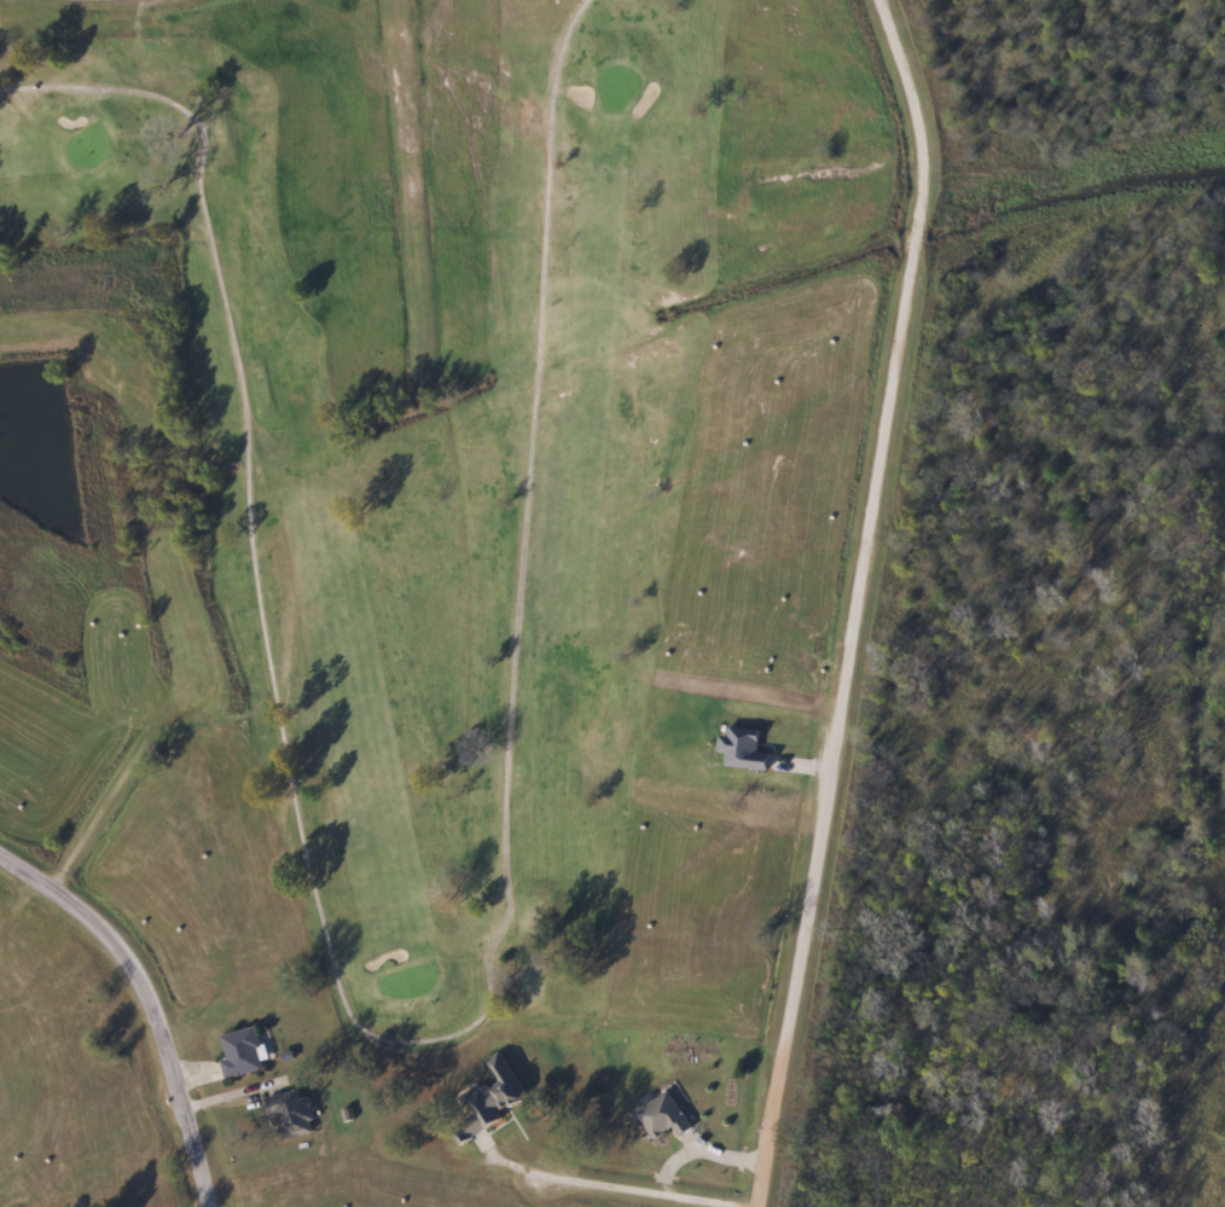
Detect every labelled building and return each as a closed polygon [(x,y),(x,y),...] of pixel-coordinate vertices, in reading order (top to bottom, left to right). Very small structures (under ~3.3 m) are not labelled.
[(715,753),(724,754),(723,768),(764,772),(766,755),(755,754),(757,730),(727,727),(726,738),(717,737),(715,753)] [(218,1063),(223,1081),(264,1070),(253,1028),(219,1037),(225,1061),(218,1063)] [(502,1120),(497,1112),(523,1098),(499,1052),(484,1061),(494,1080),(462,1097),(472,1117),(449,1130),(457,1144),(502,1120)] [(266,1120),(279,1118),(282,1139),(312,1134),(307,1098),(299,1099),(298,1092),(263,1097),(266,1120)] [(689,1129),(666,1093),(633,1113),(651,1141),(670,1128),(676,1137),(689,1129)]
